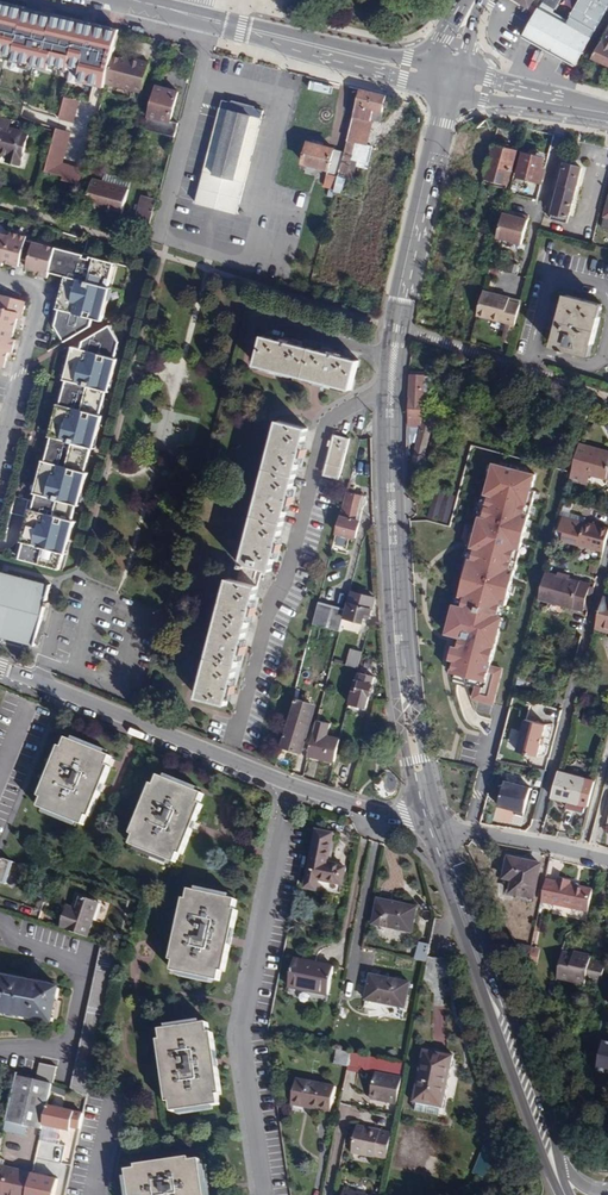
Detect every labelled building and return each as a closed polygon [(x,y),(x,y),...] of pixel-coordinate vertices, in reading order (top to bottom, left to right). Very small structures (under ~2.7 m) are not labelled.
[(531,8),(529,11),(536,14),(538,10),(539,8),(533,5),(536,0),(516,0),(531,8)] [(593,31),(607,6),(607,0),(581,0),(570,18),(566,26),(538,10),(536,14),(522,37),(574,66),(589,39),(593,31)] [(543,3),(555,10),(562,0),(545,0),(543,3)] [(14,119),(39,25),(7,16),(0,40),(0,115),(14,119)] [(593,58),(607,65),(607,30),(593,58)] [(113,58),(113,56),(77,47),(74,60),(72,68),(107,77),(113,58)] [(41,81),(66,88),(72,68),(74,60),(48,53),(41,81)] [(142,93),(149,65),(127,59),(127,62),(123,61),(113,58),(107,77),(106,84),(142,93)] [(178,92),(156,86),(148,117),(169,123),(178,92)] [(388,97),(361,91),(348,141),(360,144),(363,132),(369,134),(372,121),(381,123),(388,97)] [(81,100),(64,96),(58,118),(75,123),(81,100)] [(197,203),(237,213),(263,111),(255,109),(255,107),(233,101),(232,103),(223,101),(197,203)] [(21,165),(29,133),(10,128),(11,121),(0,118),(0,154),(7,156),(6,161),(21,165)] [(71,131),(55,127),(44,170),(62,175),(61,180),(79,185),(84,167),(63,161),(71,131)] [(338,177),(344,178),(352,180),(357,162),(368,165),(372,149),(359,146),(359,144),(348,141),(344,153),(338,177)] [(338,177),(344,153),(308,143),(302,164),(329,171),(324,188),(335,191),(336,186),(338,177)] [(515,152),(495,146),(491,162),(488,161),(484,178),(507,184),(515,152)] [(542,159),(523,154),(517,177),(540,181),(543,168),(540,167),(542,159)] [(564,164),(558,187),(549,217),(566,222),(580,169),(564,164)] [(103,183),(129,190),(131,182),(105,175),(103,183)] [(335,191),(341,193),(344,178),(338,177),(336,186),(335,191)] [(100,209),(122,215),(129,190),(103,183),(93,180),(87,203),(96,206),(101,207),(100,209)] [(551,186),(546,203),(543,216),(549,217),(558,187),(551,186)] [(134,224),(150,228),(157,199),(142,195),(134,224)] [(513,217),(502,215),(496,239),(521,245),(528,218),(518,216),(517,218),(513,217)] [(0,232),(0,264),(3,265),(4,262),(12,264),(13,260),(20,262),(22,258),(29,260),(27,268),(40,271),(40,275),(47,277),(48,277),(50,269),(55,247),(27,239),(27,236),(11,232),(11,235),(0,232)] [(62,273),(108,285),(113,261),(55,247),(50,269),(62,273)] [(53,307),(99,319),(108,285),(62,273),(53,307)] [(312,292),(331,298),(332,292),(314,286),(312,292)] [(483,291),(477,316),(515,325),(520,304),(508,301),(509,298),(483,291)] [(7,359),(9,351),(13,352),(15,343),(11,343),(12,339),(18,318),(19,313),(23,314),(26,301),(0,294),(0,357),(7,359)] [(604,305),(566,295),(552,346),(590,357),(604,305)] [(352,390),(360,360),(340,355),(341,352),(332,349),(331,353),(293,343),(294,340),(285,337),(284,341),(264,336),(256,366),(352,390)] [(64,378),(106,389),(114,357),(73,346),(64,378)] [(423,418),(434,377),(411,376),(410,417),(420,418),(423,418)] [(91,448),(99,415),(55,404),(47,437),(91,448)] [(420,418),(410,417),(410,426),(421,427),(420,418)] [(303,449),(308,428),(279,420),(242,563),(271,571),(277,550),(281,550),(282,543),(279,542),(289,503),(293,504),(294,496),(291,495),(301,457),(304,458),(306,450),(303,449)] [(442,425),(423,420),(414,461),(422,464),(430,431),(440,434),(442,425)] [(339,480),(350,439),(334,435),(323,475),(339,480)] [(578,443),(571,471),(606,480),(607,478),(607,479),(607,451),(578,443)] [(83,471),(40,460),(31,492),(75,503),(83,471)] [(532,472),(491,462),(483,495),(487,496),(482,516),(476,514),(466,551),(471,552),(469,559),(465,558),(455,596),(461,598),(460,603),(450,600),(441,634),(456,639),(455,644),(450,643),(446,661),(451,662),(448,672),(476,680),(483,682),(488,664),(501,618),(494,616),(498,603),(502,604),(527,515),(522,512),(532,472)] [(362,474),(352,471),(336,534),(355,538),(363,507),(367,504),(367,502),(365,499),(366,497),(354,494),(355,489),(358,490),(362,474)] [(453,497),(436,493),(431,516),(447,520),(453,497)] [(64,552),(72,521),(26,509),(18,541),(64,552)] [(581,523),(563,518),(560,531),(567,533),(577,536),(581,523)] [(585,523),(579,546),(605,552),(607,539),(607,528),(585,523)] [(26,579),(0,571),(0,634),(10,637),(34,643),(50,585),(26,579)] [(545,572),(538,599),(584,611),(591,585),(545,572)] [(253,605),(258,586),(229,578),(198,697),(228,704),(229,699),(233,699),(235,692),(231,691),(239,660),(242,661),(244,653),(241,652),(251,614),(255,615),(257,606),(253,605)] [(360,594),(350,591),(345,611),(344,617),(362,622),(363,618),(364,614),(369,616),(371,616),(376,598),(367,595),(367,592),(361,591),(360,594)] [(604,598),(596,627),(607,630),(607,599),(604,598)] [(345,611),(318,604),(313,625),(340,632),(344,617),(345,611)] [(358,668),(362,651),(350,648),(346,665),(358,668)] [(503,668),(488,664),(483,682),(476,680),(470,700),(493,706),(503,668)] [(373,676),(357,672),(349,703),(365,708),(373,676)] [(296,699),(282,744),(297,749),(301,737),(306,737),(312,715),(308,714),(311,704),(296,699)] [(335,760),(340,739),(327,735),(330,723),(317,719),(309,755),(335,761),(335,760)] [(545,724),(526,720),(518,751),(537,756),(540,743),(542,737),(545,724)] [(39,807),(84,825),(87,816),(91,818),(111,767),(107,766),(111,756),(67,738),(63,749),(60,747),(40,797),(43,798),(39,807)] [(335,761),(333,769),(341,771),(343,762),(335,760),(335,761)] [(586,779),(558,771),(552,797),(579,804),(586,779)] [(394,793),(395,773),(381,773),(380,792),(394,793)] [(131,845),(176,863),(179,854),(183,855),(202,805),(200,803),(203,794),(159,776),(155,786),(152,784),(132,834),(135,836),(131,845)] [(532,788),(507,781),(500,806),(509,808),(510,806),(516,808),(515,812),(524,815),(532,788)] [(328,865),(334,835),(318,831),(316,840),(313,839),(310,854),(313,855),(307,889),(318,891),(319,889),(337,893),(339,886),(343,887),(347,869),(328,865)] [(541,864),(509,857),(504,879),(513,881),(511,894),(534,899),(541,864)] [(10,862),(0,859),(0,880),(4,882),(10,862)] [(558,882),(546,880),(542,902),(589,911),(593,890),(570,885),(570,880),(559,878),(558,882)] [(172,970),(219,981),(221,971),(224,971),(238,911),(234,910),(236,900),(189,890),(187,900),(184,899),(171,960),(174,961),(172,970)] [(67,908),(60,928),(87,937),(98,902),(77,895),(73,907),(72,910),(67,908)] [(413,933),(418,908),(380,900),(374,925),(413,933)] [(421,960),(425,944),(419,943),(415,959),(421,960)] [(86,1097),(119,950),(102,944),(70,1089),(79,1094),(86,1097)] [(602,983),(607,963),(591,960),(591,955),(576,952),(575,956),(572,955),(563,953),(558,978),(585,984),(586,980),(602,983)] [(436,977),(434,1024),(446,1024),(447,975),(444,975),(445,958),(428,957),(428,977),(436,977)] [(329,996),(335,967),(296,959),(290,988),(329,996)] [(59,988),(0,976),(0,1011),(53,1022),(59,988)] [(405,1010),(411,984),(373,976),(367,1003),(405,1010)] [(172,1111),(219,1104),(218,1094),(221,1094),(212,1032),(209,1032),(208,1023),(161,1030),(162,1040),(159,1040),(167,1102),(171,1102),(172,1111)] [(604,1041),(597,1071),(607,1074),(607,1042),(604,1041)] [(352,1053),(339,1050),(336,1064),(349,1067),(352,1053)] [(445,1110),(455,1056),(423,1050),(413,1103),(418,1104),(417,1112),(440,1117),(442,1109),(445,1110)] [(349,1067),(348,1070),(359,1072),(360,1069),(377,1073),(372,1095),(389,1098),(388,1102),(399,1104),(407,1065),(352,1053),(349,1067)] [(37,1078),(52,1081),(55,1066),(40,1063),(37,1078)] [(42,1128),(48,1102),(52,1083),(17,1076),(4,1130),(23,1134),(25,1125),(42,1128)] [(332,1113),(336,1089),(298,1081),(291,1113),(320,1119),(321,1111),(332,1113)] [(55,1103),(58,1085),(52,1083),(48,1102),(55,1103)] [(85,1105),(86,1097),(79,1094),(76,1103),(85,1105)] [(493,1133),(493,1122),(478,1123),(478,1134),(493,1133)] [(387,1160),(392,1134),(358,1127),(353,1153),(387,1160)] [(496,1149),(500,1141),(488,1137),(485,1144),(496,1149)] [(490,1164),(496,1149),(485,1144),(479,1159),(490,1164)] [(201,1159),(190,1161),(190,1157),(137,1165),(137,1168),(128,1169),(131,1194),(206,1194),(201,1159)] [(483,1180),(490,1164),(479,1159),(472,1175),(483,1180)] [(30,1179),(32,1172),(4,1166),(0,1165),(0,1194),(27,1194),(30,1179)] [(27,1194),(45,1194),(48,1184),(30,1179),(27,1194)]
